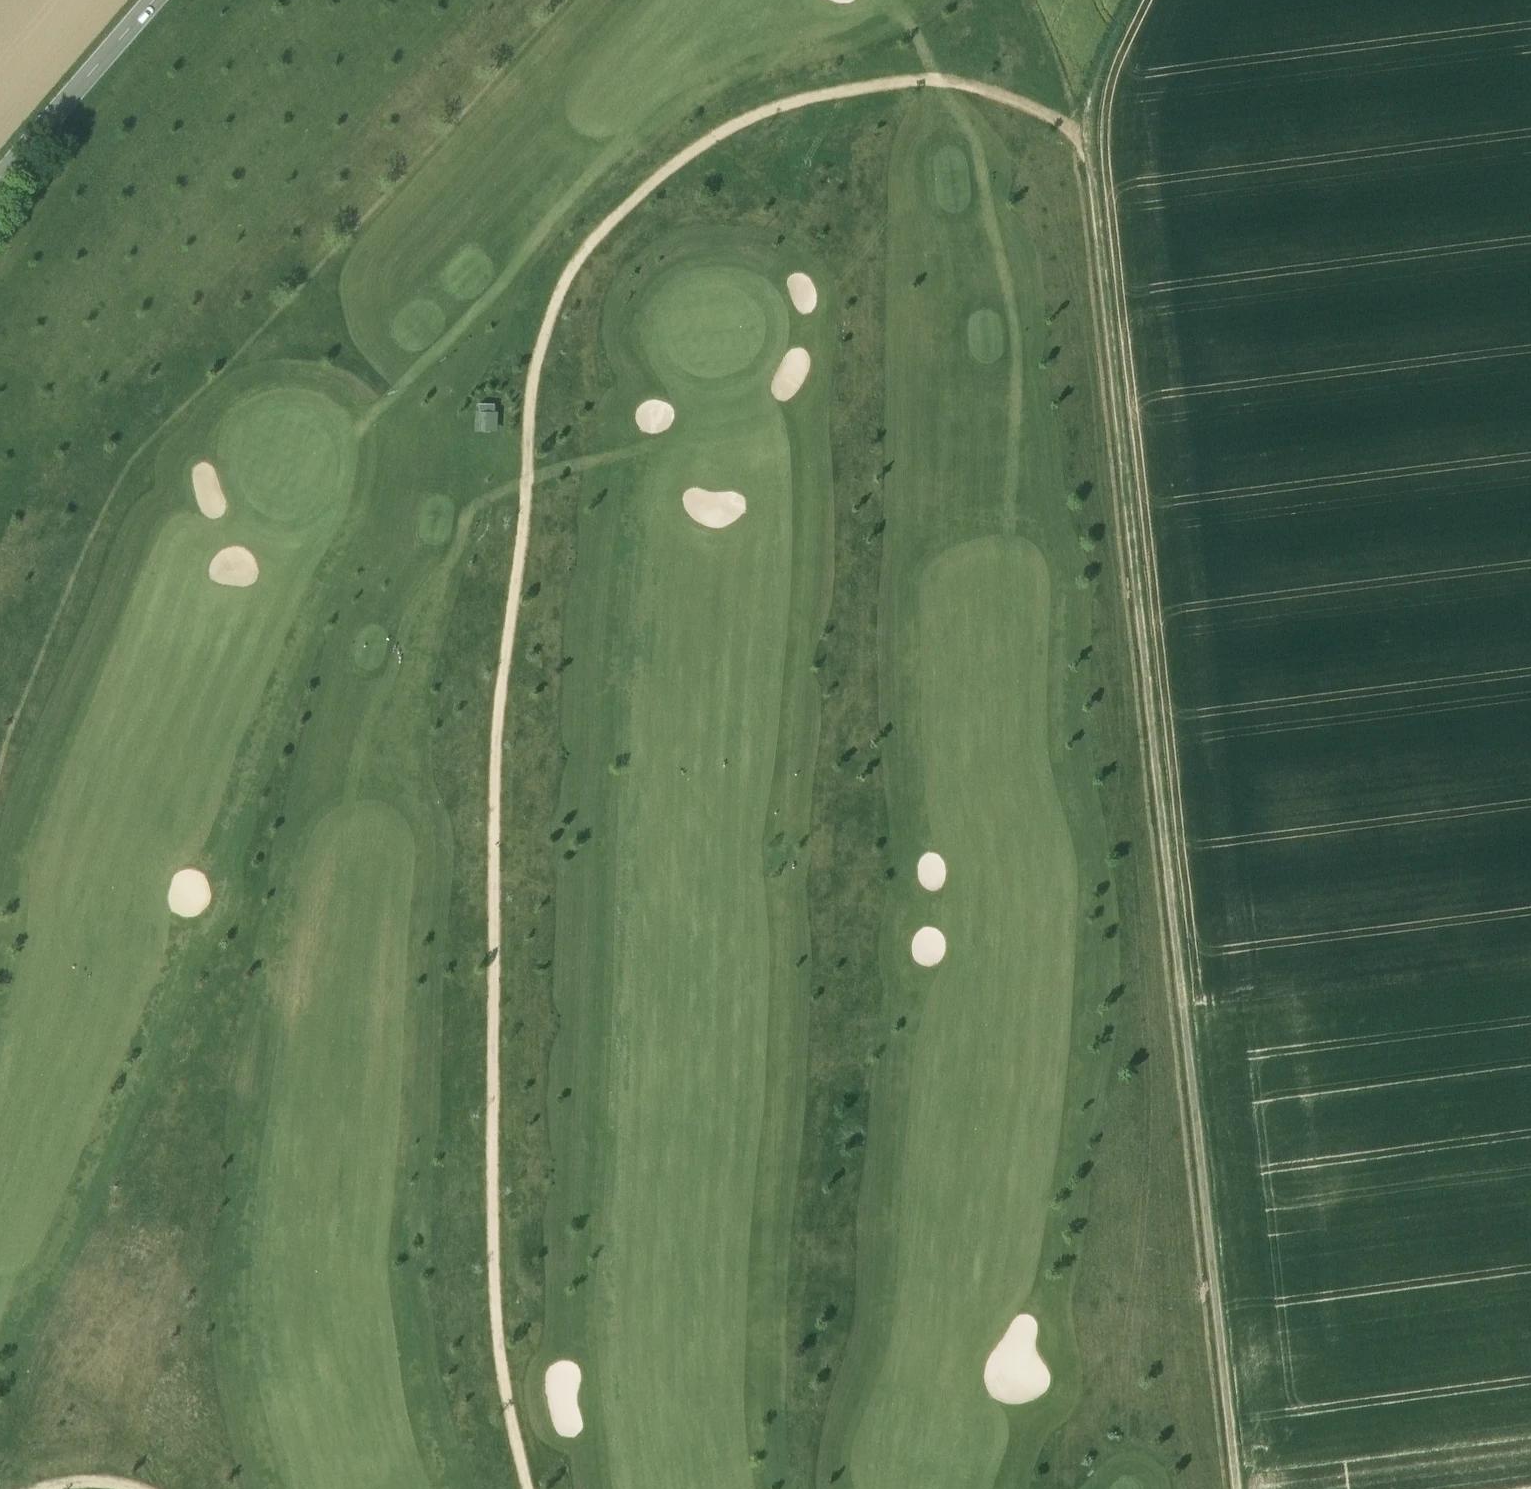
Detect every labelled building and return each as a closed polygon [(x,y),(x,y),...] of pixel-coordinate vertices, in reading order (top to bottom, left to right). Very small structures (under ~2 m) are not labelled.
[(478,401),(477,429),(499,429),(499,401),(478,401)]
